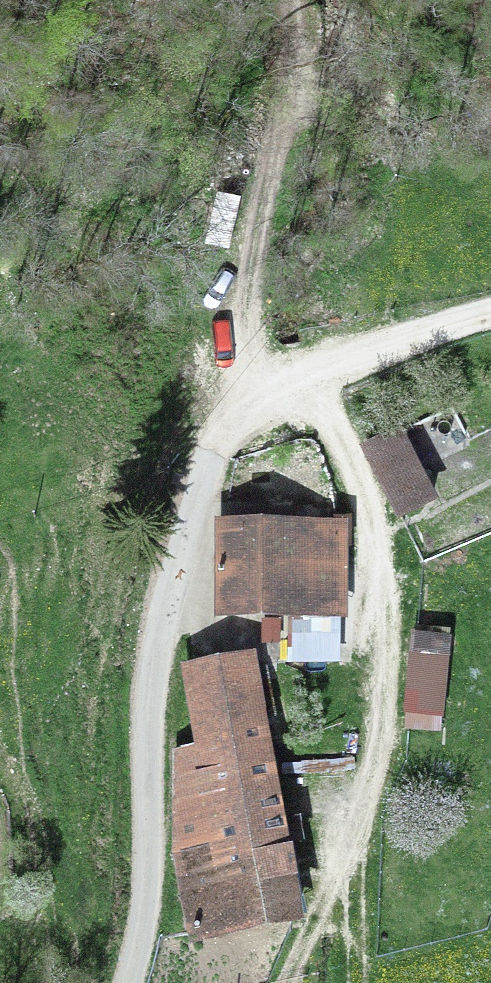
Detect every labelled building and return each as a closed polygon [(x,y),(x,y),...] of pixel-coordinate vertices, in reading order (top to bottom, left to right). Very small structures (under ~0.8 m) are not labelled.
[(400,432),(366,449),(400,516),(434,499),(400,432)] [(338,523),(223,524),(226,661),(247,658),(248,666),(285,665),(288,607),(338,610),(338,523)] [(191,936),(297,919),(285,843),(274,842),(248,666),(247,658),(226,661),(193,668),(206,748),(178,751),(175,857),(191,936)] [(446,664),(416,659),(408,710),(438,715),(446,664)]
